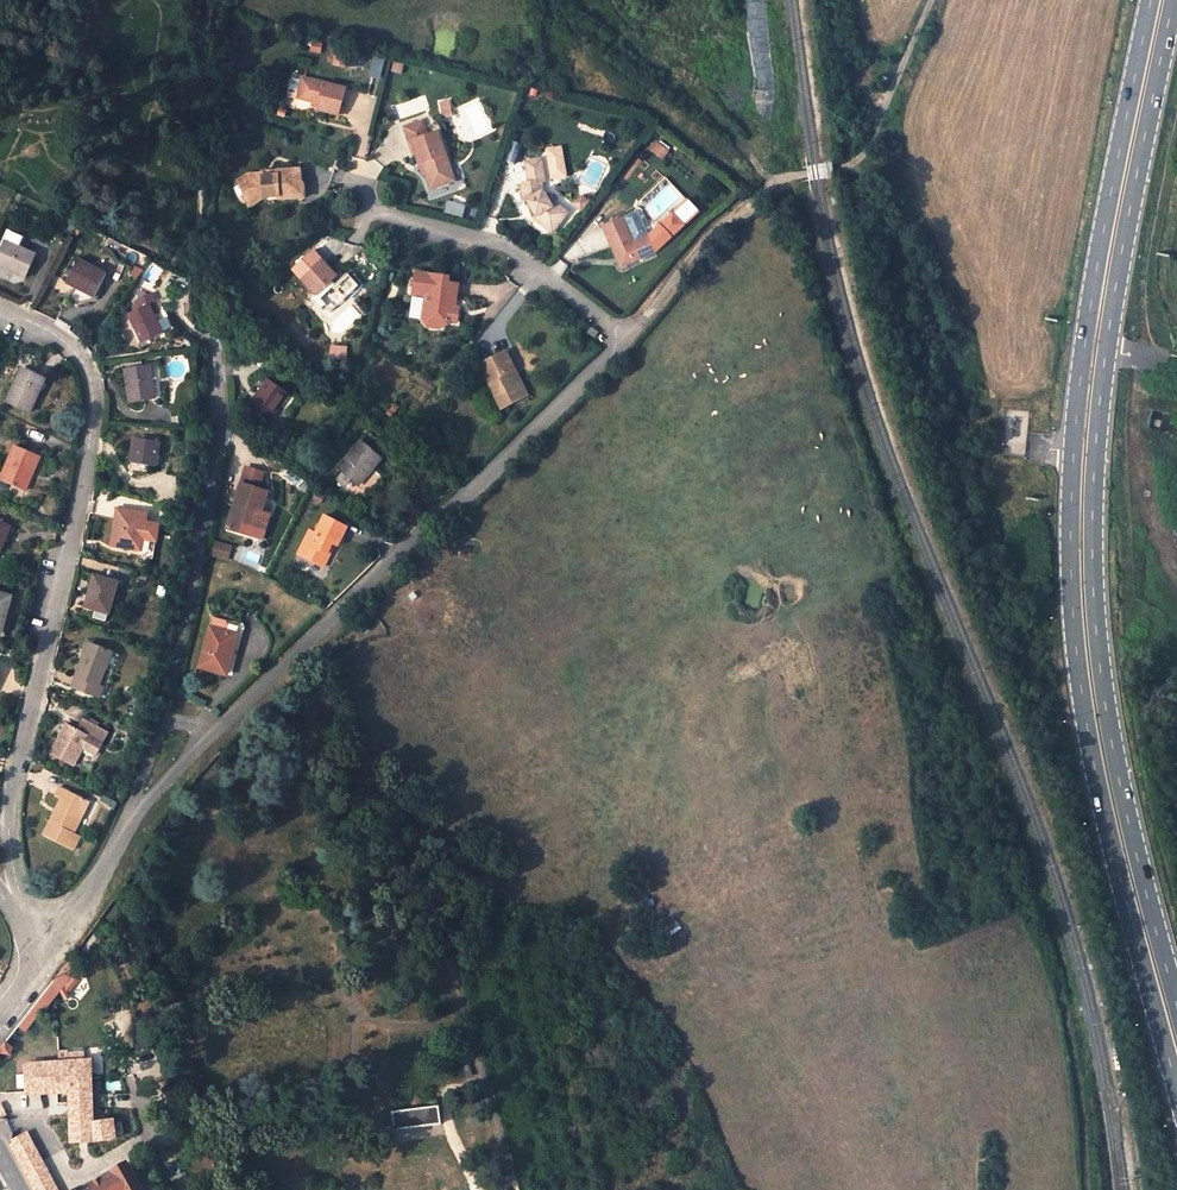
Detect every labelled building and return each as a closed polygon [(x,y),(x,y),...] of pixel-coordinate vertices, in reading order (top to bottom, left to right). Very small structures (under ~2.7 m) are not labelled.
[(384,80),(387,58),(375,57),(372,78),(384,80)] [(344,88),(303,79),(299,99),(310,102),(317,103),(315,109),(337,113),(344,88)] [(449,101),(441,102),(444,117),(452,116),(449,101)] [(403,126),(408,138),(412,137),(420,160),(424,159),(429,174),(434,188),(456,181),(438,130),(429,132),(425,119),(403,126)] [(545,150),(527,154),(533,174),(524,176),(530,197),(533,196),(535,206),(540,205),(542,210),(539,210),(536,215),(553,228),(565,213),(552,203),(551,191),(551,173),(545,150)] [(424,159),(420,160),(425,175),(429,174),(424,159)] [(274,168),(260,167),(260,165),(247,165),(231,173),(238,186),(241,191),(255,185),(259,189),(259,193),(275,193),(275,195),(302,195),(302,180),(298,177),(298,162),(274,162),(274,168)] [(255,185),(241,191),(242,194),(259,193),(259,189),(255,185)] [(551,191),(552,203),(565,213),(570,207),(551,191)] [(686,225),(676,215),(651,237),(658,252),(686,225)] [(603,225),(616,255),(620,253),(624,261),(630,265),(658,252),(651,237),(638,242),(633,242),(623,217),(603,225)] [(25,236),(11,230),(0,253),(0,265),(25,276),(36,253),(20,246),(25,236)] [(622,268),(630,265),(624,261),(620,253),(616,255),(622,268)] [(95,296),(107,273),(78,259),(66,282),(95,296)] [(336,274),(321,259),(300,279),(331,311),(348,294),(337,283),(332,278),(336,274)] [(441,269),(410,268),(410,287),(422,287),(421,311),(427,317),(438,318),(444,310),(452,310),(452,296),(450,296),(450,292),(447,292),(447,289),(450,289),(450,274),(441,274),(441,269)] [(336,274),(332,278),(337,283),(341,279),(336,274)] [(141,343),(164,332),(155,314),(160,311),(158,305),(153,307),(150,303),(156,300),(152,292),(135,299),(139,308),(127,314),(141,343)] [(592,334),(596,329),(588,323),(584,328),(592,334)] [(329,354),(347,356),(348,344),(342,344),(341,350),(330,348),(329,354)] [(523,386),(504,352),(478,365),(485,380),(493,376),(506,403),(520,395),(517,389),(523,386)] [(155,398),(150,366),(126,369),(130,402),(155,398)] [(46,378),(22,368),(7,401),(30,411),(46,378)] [(268,422),(289,393),(268,378),(247,408),(268,422)] [(523,386),(517,389),(520,395),(526,392),(523,386)] [(359,485),(381,459),(368,446),(372,442),(365,436),(338,467),(359,485)] [(155,466),(159,441),(134,437),(131,462),(155,466)] [(26,491),(41,456),(16,446),(1,481),(26,491)] [(269,491),(242,483),(228,527),(250,534),(257,510),(263,512),(269,491)] [(147,513),(118,509),(112,544),(141,549),(139,557),(153,559),(159,526),(145,524),(147,513)] [(263,512),(257,510),(250,534),(255,536),(263,512)] [(347,526),(324,515),(315,533),(313,532),(302,554),(324,566),(335,543),(338,545),(347,526)] [(0,523),(0,553),(1,553),(11,527),(0,523)] [(298,553),(302,554),(313,532),(309,530),(298,553)] [(216,542),(213,556),(230,560),(233,545),(216,542)] [(109,613),(119,581),(95,574),(85,606),(109,613)] [(12,596),(0,593),(0,633),(2,633),(12,596)] [(241,624),(214,617),(211,627),(201,666),(228,674),(239,634),(241,624)] [(99,685),(113,652),(89,643),(72,686),(99,697),(103,687),(99,685)] [(83,719),(77,729),(81,731),(87,721),(83,719)] [(102,743),(108,732),(87,721),(81,731),(77,729),(68,724),(52,753),(74,765),(90,736),(102,743)] [(90,802),(61,788),(57,796),(63,799),(56,814),(54,813),(43,835),(72,849),(79,835),(75,833),(90,802)] [(81,836),(79,835),(72,849),(74,850),(81,836)] [(82,976),(83,979),(85,976),(82,967),(62,992),(67,999),(69,997),(68,994),(82,976)] [(61,972),(36,1004),(43,1009),(44,1010),(65,983),(64,982),(67,978),(65,977),(66,976),(61,972)] [(36,1004),(19,1026),(25,1030),(43,1009),(36,1004)] [(19,1026),(6,1042),(12,1046),(25,1030),(19,1026)] [(0,1049),(0,1053),(11,1055),(13,1047),(12,1046),(6,1042),(0,1049)] [(89,1049),(67,1050),(68,1062),(90,1060),(89,1049)] [(25,1053),(26,1065),(68,1062),(67,1050),(25,1053)] [(29,1094),(70,1092),(71,1142),(93,1141),(116,1138),(113,1119),(93,1123),(92,1107),(91,1060),(90,1060),(68,1062),(26,1065),(29,1094)] [(28,1106),(28,1094),(0,1105),(0,1117),(28,1106)] [(93,1123),(113,1119),(113,1104),(92,1107),(93,1123)] [(439,1106),(392,1112),(395,1131),(441,1124),(439,1106)] [(8,1142),(23,1169),(42,1160),(27,1132),(8,1142)] [(42,1160),(23,1169),(34,1189),(58,1189),(42,1160)] [(82,1189),(142,1189),(128,1164),(82,1189)]
